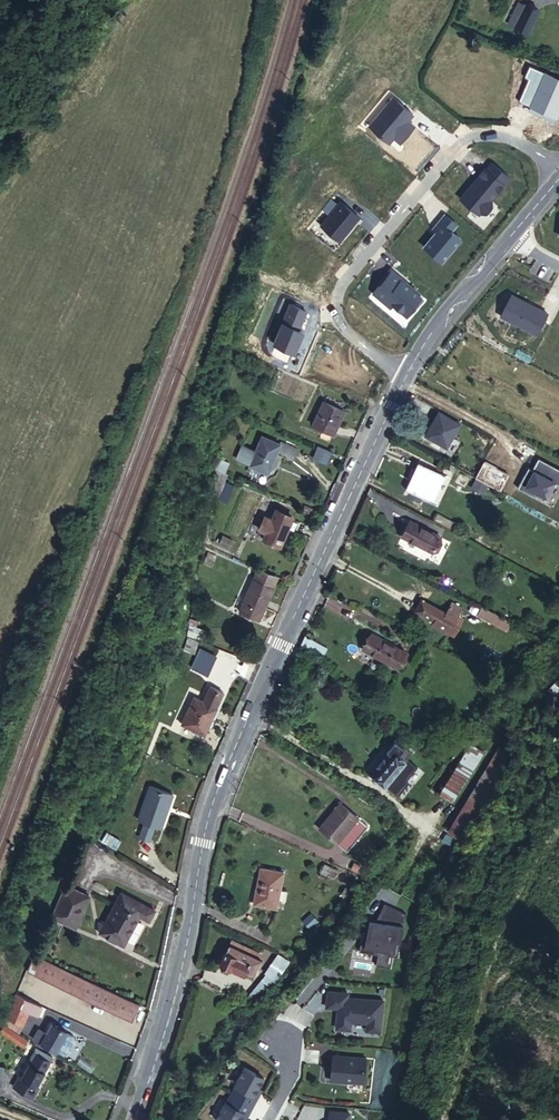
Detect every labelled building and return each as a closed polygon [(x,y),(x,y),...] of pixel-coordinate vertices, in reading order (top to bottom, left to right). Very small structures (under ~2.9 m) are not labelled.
[(507,23),(512,26),(524,6),(518,3),(507,23)] [(527,34),(539,13),(524,5),(524,6),(512,26),(527,34)] [(312,425),(333,434),(343,410),(323,401),(312,425)] [(444,402),(439,413),(459,424),(465,413),(444,402)] [(438,412),(424,435),(446,447),(459,424),(439,413),(438,412)] [(279,444),(262,437),(255,452),(241,446),(235,459),(250,465),(249,466),(267,473),(275,453),(279,444)] [(279,444),(275,453),(292,460),(297,449),(280,442),(279,444)] [(332,452),(318,446),(313,458),(327,464),(332,452)] [(220,487),(229,464),(217,459),(213,484),(220,487)] [(432,501),(445,475),(418,463),(406,489),(432,501)] [(484,493),(488,485),(476,478),(471,486),(484,493)] [(262,539),(280,547),(288,528),(292,519),(292,518),(274,511),(270,520),(264,517),(258,529),(265,532),(262,539)] [(305,525),(292,519),(288,528),(301,534),(305,525)] [(432,552),(440,537),(409,521),(401,536),(432,552)] [(272,588),(277,576),(257,569),(253,579),(272,588)] [(258,620),(272,588),(253,579),(239,611),(258,620)] [(432,624),(447,633),(461,608),(451,603),(445,613),(420,600),(414,611),(433,621),(432,624)] [(477,614),(506,630),(509,624),(481,608),(477,614)] [(206,632),(196,629),(198,622),(190,620),(187,635),(202,641),(206,632)] [(397,668),(406,653),(371,633),(363,649),(397,668)] [(327,648),(304,636),(300,644),(323,656),(327,648)] [(184,650),(193,654),(197,642),(188,638),(184,650)] [(193,697),(181,724),(204,735),(216,708),(216,707),(223,692),(210,686),(203,701),(193,697)] [(392,756),(374,777),(384,786),(410,754),(394,741),(386,751),(388,752),(392,756)] [(452,802),(483,752),(470,745),(440,794),(452,802)] [(464,843),(514,757),(499,748),(448,833),(464,843)] [(374,777),(392,756),(388,752),(369,774),(374,777)] [(173,794),(149,786),(137,820),(146,823),(154,826),(161,828),(165,816),(162,815),(166,805),(168,806),(173,794)] [(333,814),(320,830),(346,851),(367,826),(339,802),(331,812),(333,814)] [(154,826),(146,823),(141,837),(149,840),(154,826)] [(121,841),(108,834),(103,841),(116,849),(121,841)] [(337,871),(324,864),(320,872),(328,876),(333,879),(337,871)] [(282,872),(260,868),(256,888),(257,888),(254,904),(275,908),(277,899),(279,890),(282,872)] [(75,928),(89,896),(64,886),(55,908),(67,913),(63,923),(75,928)] [(345,897),(349,892),(345,888),(340,893),(345,897)] [(279,890),(277,899),(284,901),(286,891),(279,890)] [(148,921),(154,910),(121,892),(103,924),(100,922),(99,924),(98,929),(100,930),(99,932),(123,945),(139,915),(148,921)] [(63,923),(67,913),(55,908),(51,917),(63,923)] [(400,908),(376,908),(369,923),(363,922),(362,935),(358,934),(356,950),(371,952),(372,949),(378,950),(376,962),(374,962),(374,963),(388,965),(390,951),(395,952),(399,921),(395,920),(400,908)] [(262,954),(230,940),(228,944),(260,959),(262,954)] [(260,959),(228,944),(220,963),(244,974),(245,973),(252,976),(260,959)] [(276,980),(289,961),(277,954),(265,973),(267,974),(276,980)] [(131,1021),(138,1005),(34,956),(26,971),(131,1021)] [(256,1004),(276,980),(267,974),(248,996),(256,1004)] [(347,993),(328,991),(327,1007),(340,1008),(340,1012),(338,1012),(336,1029),(350,1030),(351,1022),(368,1023),(367,1031),(380,1032),(383,1002),(347,998),(347,993)] [(32,1002),(16,995),(6,1018),(23,1025),(32,1002)] [(19,1034),(23,1025),(6,1018),(4,1025),(19,1034)] [(73,1036),(51,1023),(44,1036),(41,1034),(39,1038),(42,1039),(40,1043),(62,1055),(65,1054),(74,1039),(73,1036)] [(9,1030),(5,1037),(16,1043),(19,1037),(9,1030)] [(36,1085),(53,1057),(38,1048),(21,1077),(19,1075),(13,1086),(32,1097),(38,1087),(36,1085)] [(366,1059),(333,1055),(330,1080),(363,1084),(366,1059)] [(235,1085),(230,1094),(249,1104),(253,1096),(257,1097),(261,1089),(258,1087),(263,1077),(244,1066),(234,1085),(235,1085)] [(230,1094),(226,1102),(225,1101),(215,1119),(245,1119),(248,1114),(244,1112),(249,1104),(230,1094)] [(350,1114),(330,1112),(329,1119),(349,1119),(350,1114)]
